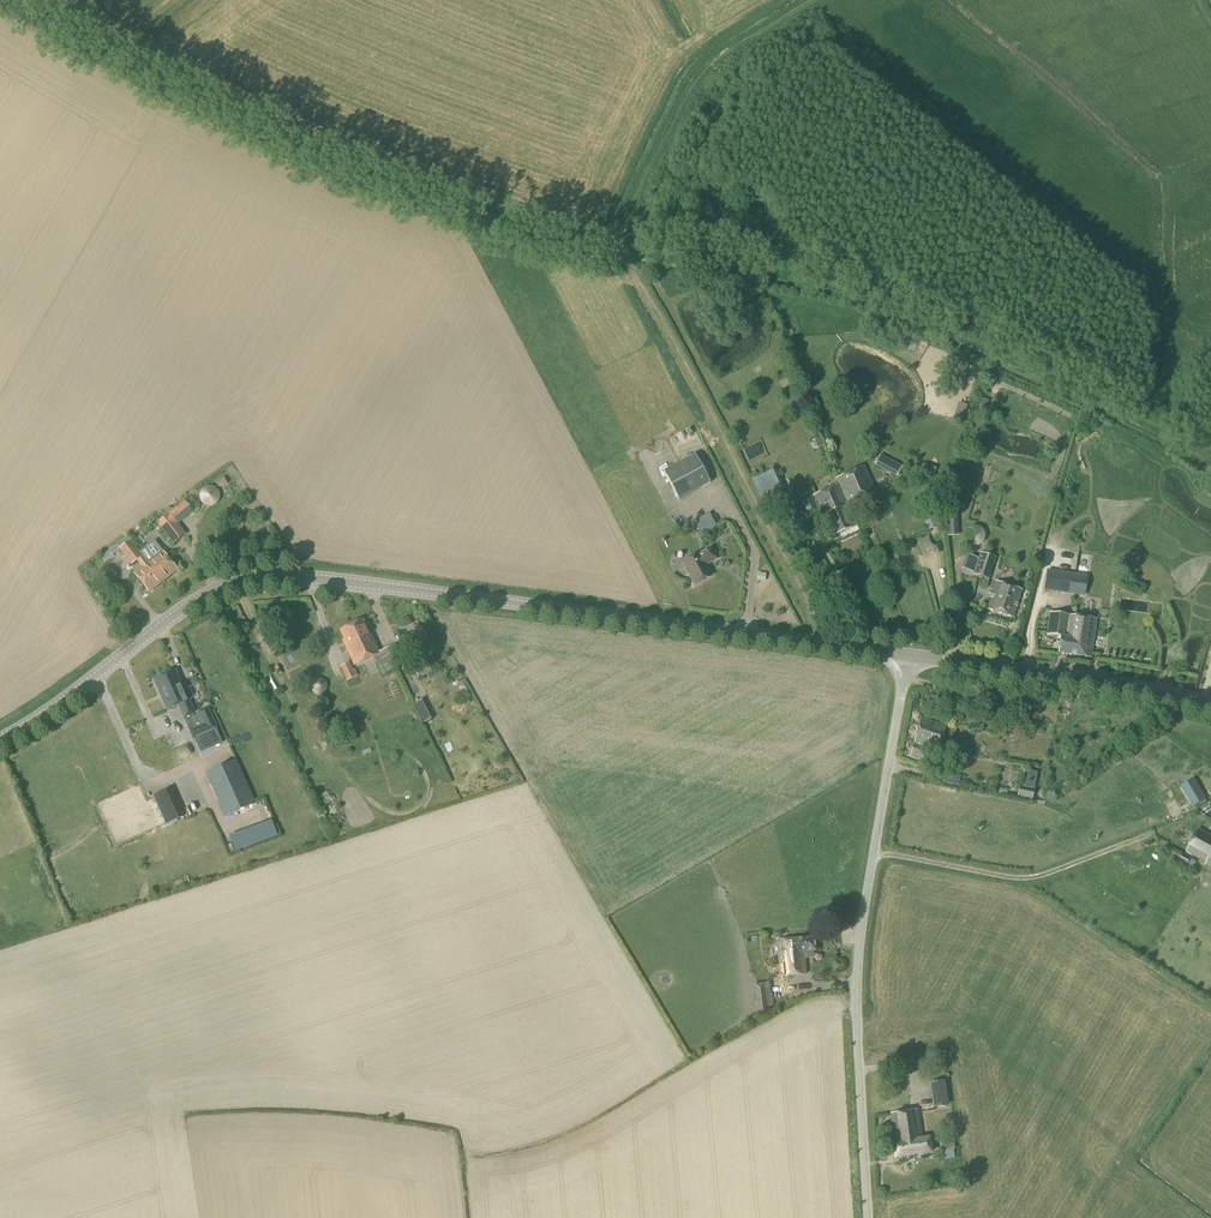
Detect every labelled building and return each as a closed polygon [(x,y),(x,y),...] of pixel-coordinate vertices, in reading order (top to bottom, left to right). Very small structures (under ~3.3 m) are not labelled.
[(963,421),(967,406),(959,404),(955,418),(963,421)] [(679,501),(710,484),(695,455),(663,472),(679,501)] [(897,477),(902,467),(880,455),(874,465),(897,477)] [(839,485),(848,506),(875,493),(863,467),(836,480),(838,485),(839,485)] [(770,481),(779,480),(778,472),(769,473),(770,481)] [(218,489),(227,485),(224,478),(215,482),(218,489)] [(846,507),(848,506),(839,485),(838,485),(814,496),(821,512),(819,513),(810,493),(799,498),(810,521),(821,516),(832,538),(855,527),(846,507)] [(210,503),(221,495),(214,487),(204,495),(210,503)] [(173,545),(186,535),(178,524),(193,512),(184,501),(156,523),(173,545)] [(928,531),(939,526),(933,512),(923,517),(928,531)] [(703,532),(719,525),(714,515),(698,521),(703,532)] [(947,537),(958,537),(957,519),(946,520),(947,537)] [(987,539),(988,539),(987,535),(985,531),(982,529),(977,528),(973,528),(969,530),(968,532),(966,534),(965,538),(965,540),(966,542),(968,546),(971,549),(976,550),(980,549),(983,547),(985,546),(987,543),(987,539)] [(163,581),(148,562),(140,553),(130,540),(118,549),(131,566),(136,561),(142,568),(134,574),(149,593),(163,581)] [(177,570),(162,551),(154,541),(140,553),(148,562),(163,581),(177,570)] [(694,586),(712,577),(706,566),(718,559),(711,547),(682,563),(694,586)] [(989,580),(996,558),(981,554),(974,575),(989,580)] [(1084,596),(1086,576),(1047,571),(1045,591),(1084,596)] [(758,573),(757,581),(765,582),(766,574),(758,573)] [(1013,618),(1022,591),(996,582),(987,610),(1013,618)] [(100,602),(108,598),(103,590),(96,595),(100,602)] [(1091,658),(1096,620),(1050,613),(1047,635),(1061,637),(1058,654),(1091,658)] [(378,653),(362,620),(340,631),(344,640),(342,641),(354,666),(373,657),(382,676),(397,670),(396,667),(401,665),(398,658),(401,657),(395,645),(378,653)] [(353,671),(349,663),(340,667),(346,681),(358,676),(355,670),(353,671)] [(418,678),(432,673),(428,663),(414,669),(418,678)] [(194,714),(174,670),(153,680),(168,712),(179,706),(184,719),(194,714)] [(431,714),(425,700),(418,703),(425,717),(431,714)] [(218,730),(208,707),(194,714),(184,719),(189,730),(188,730),(193,741),(218,730)] [(938,752),(945,726),(921,719),(910,756),(924,760),(928,748),(938,752)] [(1048,733),(1049,721),(1038,720),(1037,733),(1048,733)] [(1035,730),(1036,722),(1027,721),(1025,728),(1035,730)] [(225,818),(256,804),(236,760),(205,774),(225,818)] [(959,786),(961,776),(945,773),(944,784),(959,786)] [(1193,807),(1206,800),(1194,779),(1181,787),(1193,807)] [(1032,800),(1034,789),(1019,786),(1017,797),(1032,800)] [(165,825),(184,817),(172,789),(153,797),(165,825)] [(274,824),(260,828),(263,837),(277,833),(274,824)] [(1199,828),(1187,851),(1206,862),(1205,865),(1210,868),(1210,835),(1199,828)] [(1193,874),(1195,870),(1187,866),(1189,861),(1181,857),(1183,853),(1171,847),(1164,860),(1193,874)] [(815,952),(814,939),(776,942),(777,950),(778,950),(780,977),(805,975),(803,953),(815,952)] [(754,985),(758,1014),(768,1013),(767,1012),(772,1006),(774,1006),(772,995),(770,995),(769,983),(754,985)] [(933,1109),(948,1107),(944,1081),(929,1083),(933,1109)] [(922,1140),(917,1111),(891,1115),(895,1144),(893,1144),(895,1159),(931,1153),(929,1139),(922,1140)] [(942,1151),(955,1149),(953,1138),(940,1140),(942,1151)]
